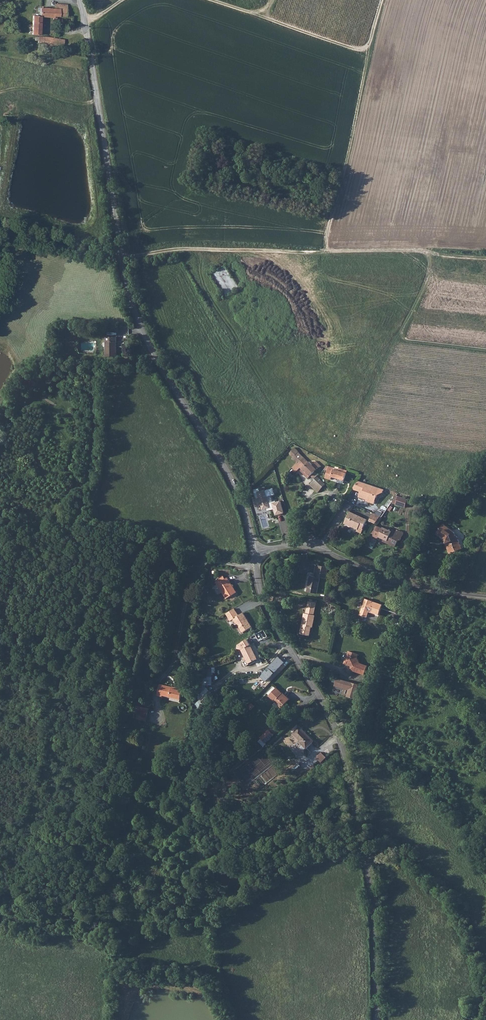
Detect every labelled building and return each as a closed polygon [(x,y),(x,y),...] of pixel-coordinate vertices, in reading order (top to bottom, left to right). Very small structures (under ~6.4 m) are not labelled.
[(51,10),(36,9),(35,18),(50,18),(50,20),(54,20),(54,18),(63,17),(64,6),(51,6),(51,10)] [(28,17),(27,35),(34,36),(35,18),(28,17)] [(36,45),(36,48),(40,48),(40,46),(61,49),(62,40),(34,38),(31,38),(31,42),(34,42),(34,45),(36,45)] [(116,337),(105,337),(105,356),(115,357),(116,337)] [(297,445),(290,451),(298,461),(305,454),(297,445)] [(304,468),(312,461),(305,454),(298,461),(296,463),(298,466),(301,464),(304,468)] [(318,474),(324,464),(317,456),(312,461),(304,468),(315,479),(318,474)] [(333,474),(346,478),(349,467),(342,465),(341,466),(331,463),(328,475),(332,477),(333,474)] [(320,492),(327,481),(318,474),(315,479),(311,484),(320,492)] [(358,480),(353,489),(360,491),(359,498),(374,503),(380,487),(358,480)] [(259,488),(253,490),(256,498),(254,498),(256,507),(262,505),(263,509),(266,508),(267,510),(274,509),(276,515),(284,513),(281,500),(276,501),(275,500),(268,502),(267,497),(274,495),(272,488),(259,491),(259,488)] [(396,500),(405,503),(408,496),(399,493),(396,500)] [(360,528),(360,527),(364,529),(368,520),(350,512),(345,523),(353,527),(354,526),(360,528)] [(380,516),(373,513),(369,520),(376,523),(380,516)] [(442,521),(436,529),(443,535),(447,546),(452,544),(453,545),(459,543),(455,532),(454,532),(453,529),(442,521)] [(391,531),(392,529),(382,524),(382,525),(376,523),(372,532),(372,533),(378,535),(379,534),(387,537),(387,540),(396,543),(399,536),(401,537),(404,531),(396,528),(395,533),(391,531)] [(325,576),(327,563),(316,562),(314,575),(309,574),(307,589),(317,590),(320,575),(325,576)] [(218,582),(227,597),(238,591),(229,576),(218,582)] [(370,608),(381,611),(384,602),(374,599),(374,597),(367,595),(362,612),(369,614),(370,608)] [(307,624),(305,624),(304,634),(314,635),(315,627),(316,627),(318,614),(317,613),(319,601),(310,600),(307,624)] [(248,621),(247,620),(248,619),(244,611),(239,613),(237,610),(229,614),(231,618),(234,616),(236,622),(238,621),(243,631),(252,625),(250,622),(249,622),(248,621)] [(261,655),(254,641),(242,647),(248,661),(261,655)] [(350,665),(348,669),(366,675),(369,665),(358,662),(361,654),(349,650),(344,663),(350,665)] [(284,662),(278,656),(267,668),(269,669),(267,672),(265,670),(260,676),(265,681),(284,662)] [(347,696),(356,699),(359,684),(336,678),(334,686),(348,690),(347,696)] [(162,694),(181,698),(183,687),(177,685),(176,687),(172,687),(172,685),(159,683),(157,694),(162,695),(162,694)] [(269,694),(282,706),(290,697),(283,691),(277,686),(269,694)] [(300,739),(307,746),(314,740),(307,733),(308,732),(300,724),(293,730),(293,731),(301,738),(300,739)] [(273,734),(269,730),(261,737),(265,742),(273,734)] [(321,752),(316,758),(321,762),(326,757),(321,752)]
